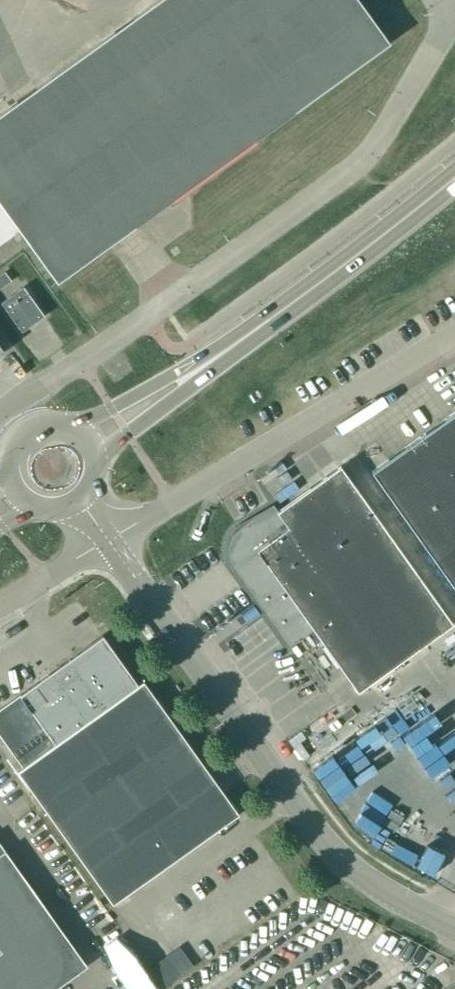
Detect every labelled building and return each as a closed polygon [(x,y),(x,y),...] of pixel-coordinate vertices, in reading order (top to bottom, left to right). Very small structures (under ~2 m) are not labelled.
[(0,115),(0,204),(19,230),(57,283),(389,43),(358,0),(159,0),(0,115)] [(19,230),(0,204),(0,244),(19,230)] [(11,281),(4,272),(0,275),(0,289),(11,281)] [(22,332),(44,316),(23,287),(1,303),(22,332)] [(371,472),(454,589),(454,413),(371,472)] [(386,530),(340,467),(278,512),(273,504),(239,524),(236,527),(233,530),(230,534),(228,538),(226,543),(225,548),(225,552),(226,557),(227,561),(229,566),(232,569),(258,606),(255,608),(254,605),(241,615),(247,624),(260,615),(259,613),(261,611),(288,648),(313,630),(358,692),(453,624),(385,530),(386,530)] [(102,636),(0,709),(0,736),(22,767),(17,771),(112,905),(239,815),(143,681),(138,685),(102,636)] [(378,757),(414,735),(401,714),(365,736),(378,757)] [(429,791),(437,785),(433,780),(425,786),(429,791)] [(87,966),(0,844),(0,988),(55,988),(87,966)] [(392,855),(415,864),(418,857),(395,847),(392,855)] [(434,883),(445,862),(427,853),(417,874),(434,883)]
